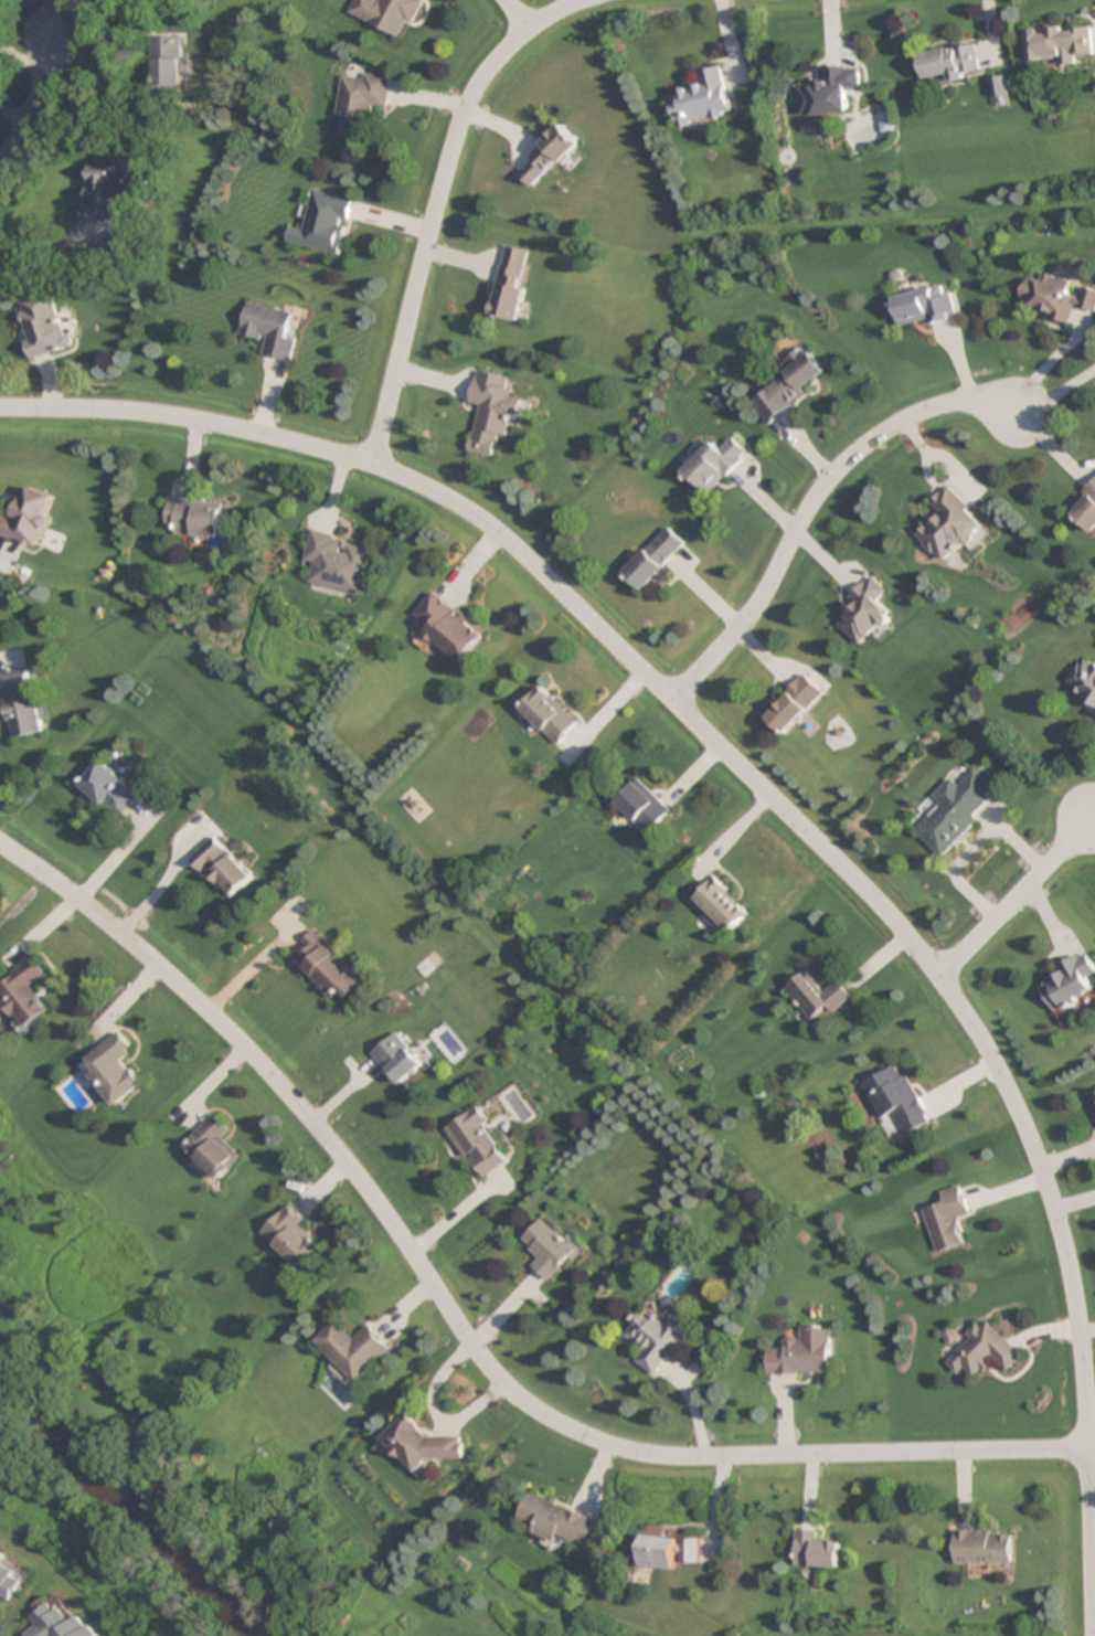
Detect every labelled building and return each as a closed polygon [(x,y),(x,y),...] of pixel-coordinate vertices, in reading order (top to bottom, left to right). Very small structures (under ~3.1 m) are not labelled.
[(404,39),(422,0),(355,0),(348,14),(404,39)] [(1093,26),(1027,29),(1028,63),(1094,60),(1093,26)] [(187,77),(187,36),(154,37),(155,89),(184,88),(183,77),(187,77)] [(921,52),(926,83),(982,74),(977,43),(921,52)] [(678,129),(734,115),(722,66),(700,71),(703,84),(669,91),(678,129)] [(850,91),(862,91),(861,67),(825,67),(826,84),(801,85),(801,116),(850,115),(850,91)] [(388,108),(392,76),(364,73),(364,78),(342,76),(337,119),(343,120),(341,136),(370,139),(374,106),(388,108)] [(517,172),(534,188),(580,141),(562,125),(517,172)] [(82,222),(113,222),(113,199),(139,199),(139,174),(114,174),(114,155),(92,155),(92,200),(82,200),(82,222)] [(342,254),(354,198),(314,189),(305,230),(291,227),(288,242),(342,254)] [(530,250),(504,245),(492,317),(518,321),(530,250)] [(1050,311),(1049,322),(1070,325),(1073,310),(1094,313),(1094,292),(1082,291),(1024,283),(1021,307),(1050,311)] [(889,297),(897,329),(957,315),(952,293),(941,296),(938,286),(889,297)] [(69,348),(53,292),(16,303),(32,358),(69,348)] [(292,312),(248,302),(240,335),(266,341),(263,354),(291,361),(296,339),(287,337),(292,312)] [(784,376),(749,403),(765,424),(827,377),(804,347),(778,367),(784,376)] [(512,378),(476,369),(467,404),(478,407),(468,452),(491,457),(496,434),(504,436),(509,413),(516,415),(519,399),(507,397),(512,378)] [(680,472),(705,497),(747,453),(731,437),(720,447),(712,439),(680,472)] [(1081,492),(1086,497),(1070,513),(1091,534),(1094,530),(1094,478),(1081,492)] [(36,549),(54,497),(26,486),(14,518),(2,514),(0,519),(0,536),(36,549)] [(969,507),(947,486),(930,504),(938,511),(913,537),(943,565),(981,525),(966,511),(969,507)] [(165,525),(174,525),(173,535),(219,537),(221,503),(166,501),(165,525)] [(622,572),(640,591),(685,545),(667,527),(622,572)] [(360,596),(372,545),(310,530),(303,561),(313,563),(308,583),(360,596)] [(854,605),(837,625),(862,648),(892,614),(876,600),(885,590),(868,574),(846,598),(854,605)] [(424,624),(417,634),(460,665),(484,632),(430,592),(413,616),(424,624)] [(1066,682),(1076,687),(1070,697),(1094,711),(1094,665),(1080,657),(1066,682)] [(46,699),(36,701),(30,667),(0,673),(0,685),(11,738),(42,732),(40,720),(50,718),(46,699)] [(783,735),(824,691),(804,672),(762,716),(783,735)] [(554,746),(577,722),(540,685),(516,708),(554,746)] [(78,785),(116,821),(138,797),(101,761),(78,785)] [(999,793),(975,769),(958,786),(949,778),(932,796),(940,805),(914,831),(938,855),(999,793)] [(645,835),(669,811),(637,779),(613,803),(645,835)] [(192,859),(232,899),(256,876),(216,836),(192,859)] [(748,911),(713,876),(690,899),(725,934),(748,911)] [(313,933),(305,941),(312,948),(297,963),(332,999),(341,991),(348,999),(362,985),(313,933)] [(1086,951),(1054,965),(1058,975),(1038,984),(1052,1014),(1093,995),(1085,978),(1094,974),(1094,972),(1086,951)] [(34,988),(50,975),(37,958),(0,986),(0,998),(25,1031),(52,1012),(34,988)] [(850,995),(838,979),(822,992),(805,971),(783,988),(812,1025),(850,995)] [(81,1063),(114,1108),(148,1084),(128,1057),(137,1050),(124,1032),(81,1063)] [(399,1085),(424,1065),(397,1032),(372,1053),(399,1085)] [(860,1084),(879,1121),(894,1114),(904,1135),(931,1122),(901,1063),(860,1084)] [(508,1161),(486,1126),(489,1124),(479,1107),(447,1127),(479,1179),(508,1161)] [(221,1180),(244,1157),(224,1137),(232,1130),(216,1114),(186,1145),(221,1180)] [(934,1252),(966,1244),(960,1218),(970,1216),(962,1186),(940,1191),(944,1204),(923,1209),(934,1252)] [(263,1231),(302,1269),(326,1244),(288,1206),(263,1231)] [(522,1240),(539,1256),(532,1265),(548,1281),(577,1251),(543,1218),(522,1240)] [(656,1376),(691,1327),(671,1313),(662,1327),(640,1311),(623,1336),(644,1351),(636,1362),(656,1376)] [(360,1384),(396,1349),(372,1323),(357,1338),(340,1320),(319,1340),(360,1384)] [(995,1359),(1008,1372),(1024,1356),(988,1321),(981,1328),(976,1323),(965,1334),(970,1339),(946,1363),(958,1375),(965,1368),(976,1378),(995,1359)] [(831,1374),(830,1325),(801,1326),(802,1336),(785,1336),(786,1349),(769,1349),(769,1375),(831,1374)] [(420,1437),(420,1417),(391,1417),(391,1453),(409,1453),(409,1472),(428,1472),(428,1459),(465,1459),(465,1437),(420,1437)] [(535,1532),(585,1549),(596,1518),(529,1495),(520,1521),(537,1527),(535,1532)] [(796,1530),(795,1567),(839,1569),(840,1542),(819,1541),(819,1531),(796,1530)] [(1011,1564),(1011,1532),(953,1532),(954,1565),(1011,1564)] [(701,1564),(702,1538),(644,1536),(643,1567),(677,1569),(677,1563),(701,1564)] [(2,1563),(8,1550),(0,1547),(0,1602),(2,1598),(13,1603),(25,1573),(2,1563)] [(82,1613),(70,1621),(55,1600),(30,1618),(37,1627),(25,1635),(98,1635),(82,1613)]
